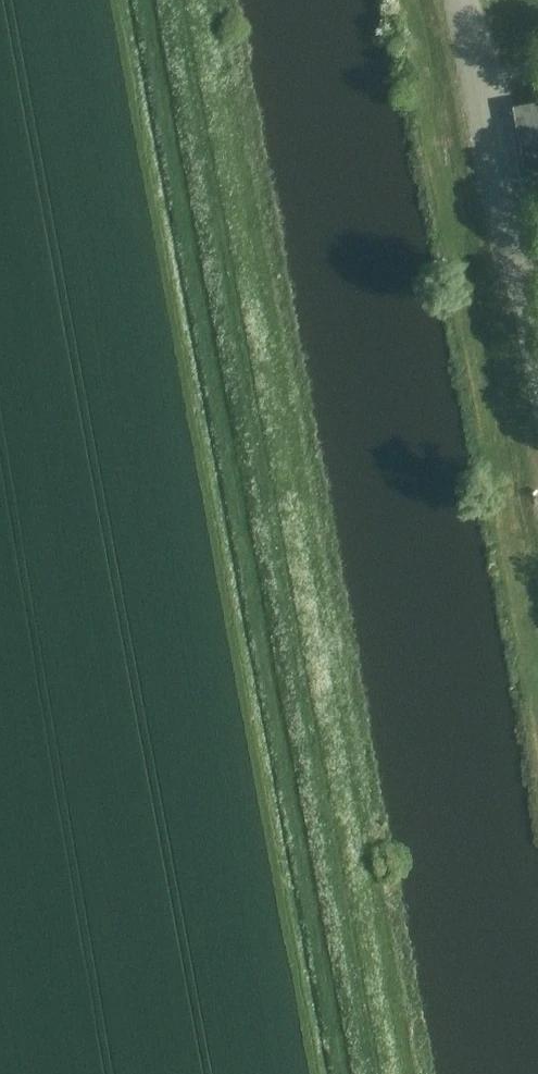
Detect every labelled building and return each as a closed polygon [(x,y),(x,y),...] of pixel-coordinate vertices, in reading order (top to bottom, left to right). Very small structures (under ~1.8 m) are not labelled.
[(537,182),(537,102),(515,106),(528,183),(537,182)]
